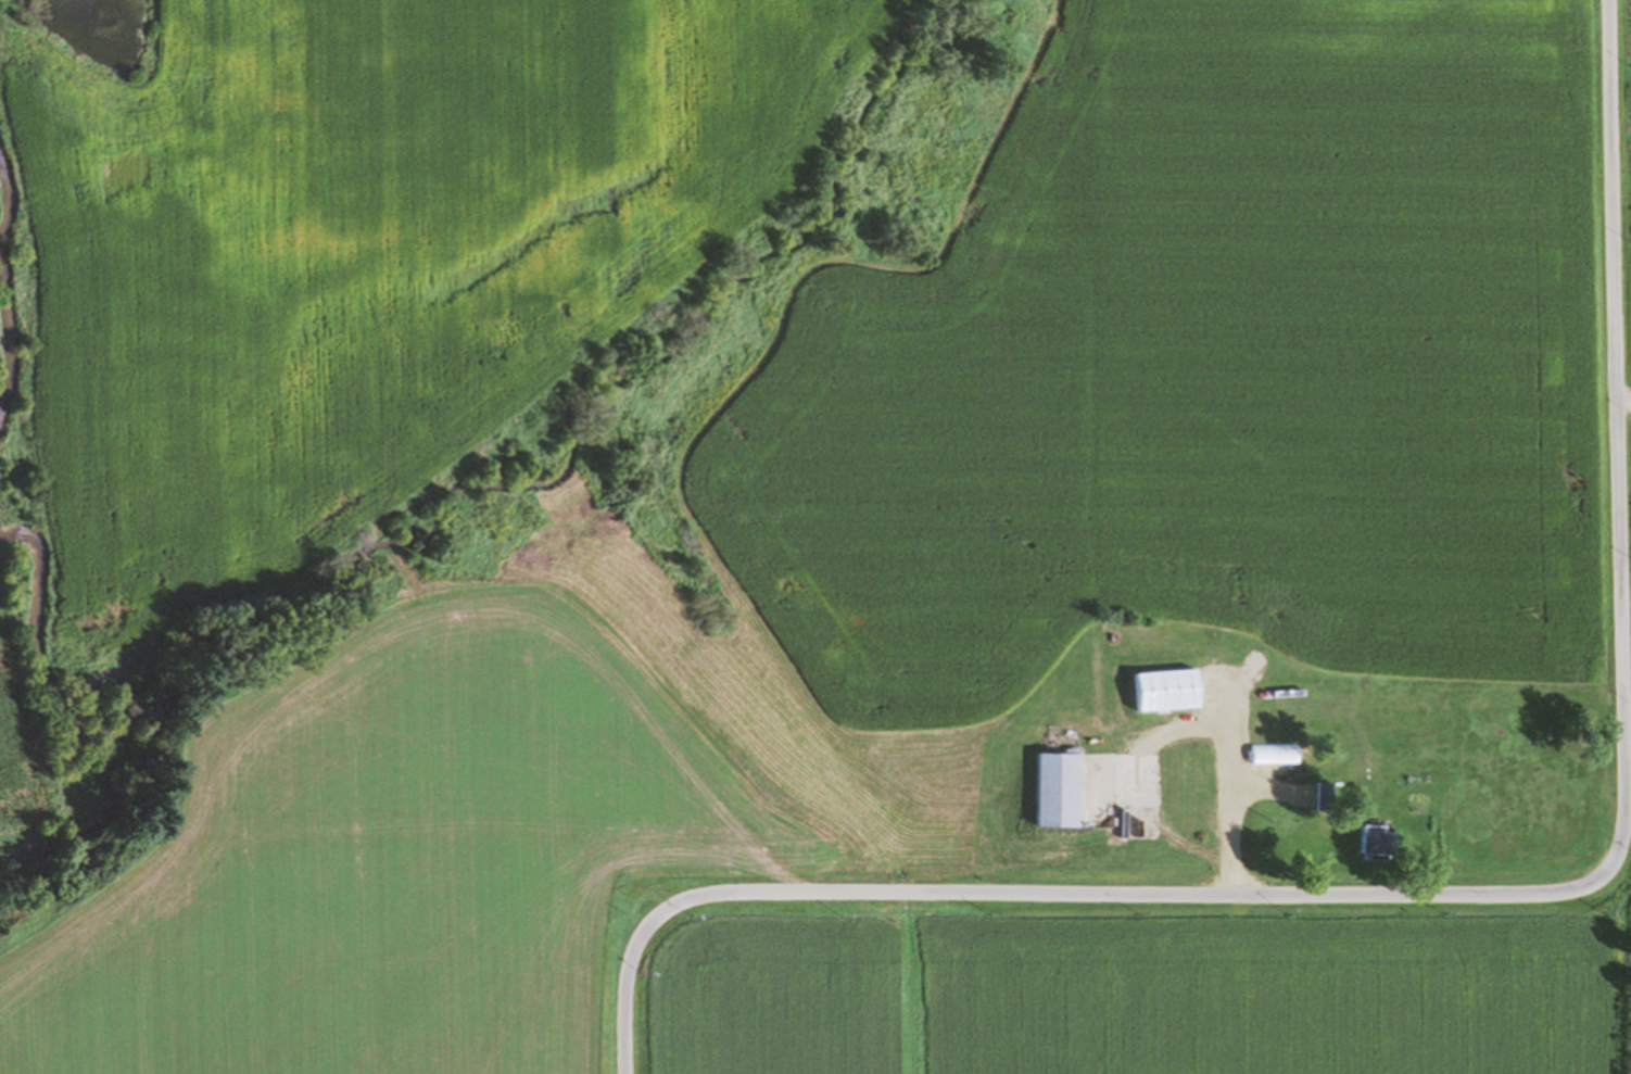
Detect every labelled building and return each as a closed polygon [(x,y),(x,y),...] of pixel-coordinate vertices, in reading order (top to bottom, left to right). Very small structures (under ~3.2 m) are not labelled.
[(1134,671),(1136,709),(1197,705),(1194,667),(1134,671)] [(1249,742),(1249,761),(1294,761),(1294,741),(1249,742)] [(1037,750),(1035,824),(1077,825),(1079,751),(1037,750)] [(1361,822),(1357,850),(1361,850),(1360,857),(1385,860),(1386,854),(1391,855),(1393,832),(1380,830),(1380,825),(1361,822)]
